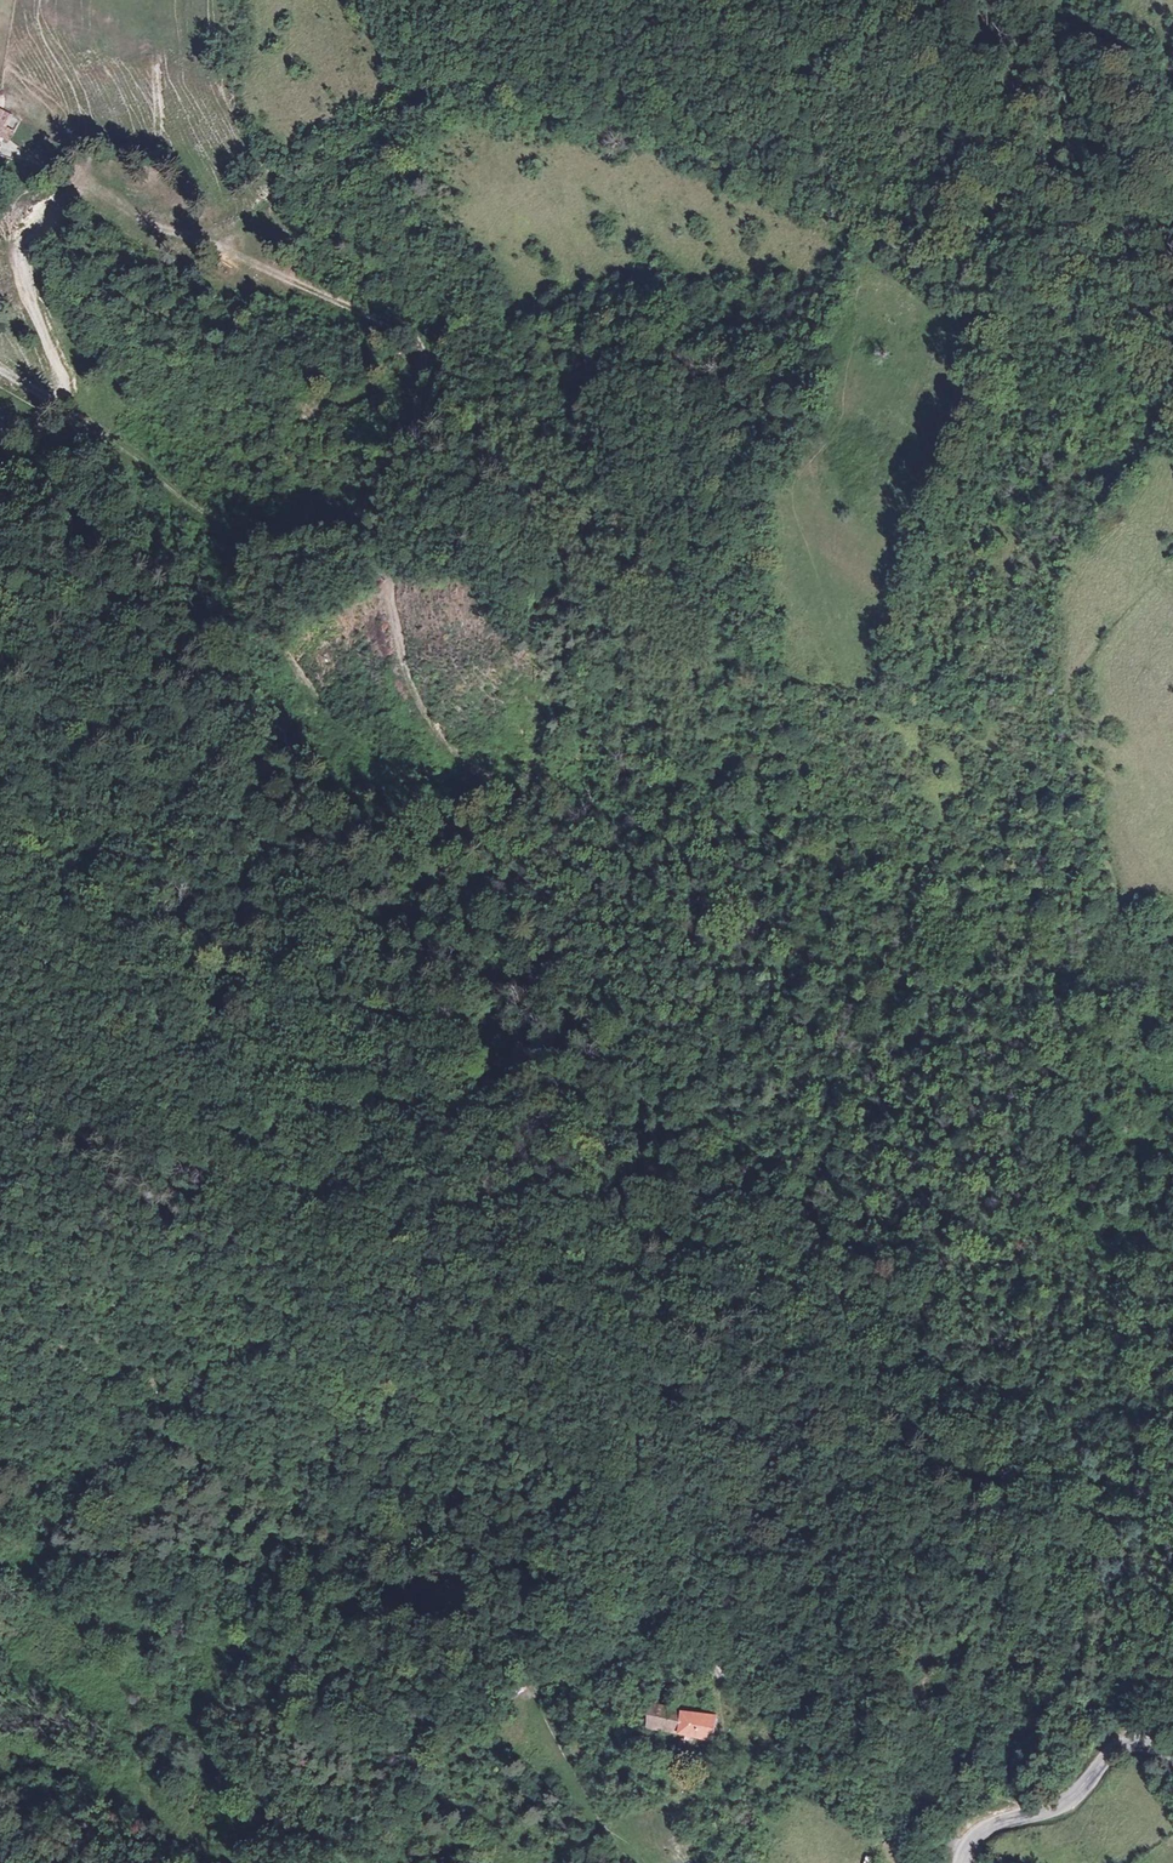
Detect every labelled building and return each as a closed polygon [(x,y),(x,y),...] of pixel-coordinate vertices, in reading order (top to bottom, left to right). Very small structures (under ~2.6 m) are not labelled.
[(0,111),(0,141),(6,144),(13,130),(6,127),(11,117),(0,111)] [(713,1741),(718,1718),(652,1703),(646,1727),(713,1741)]
